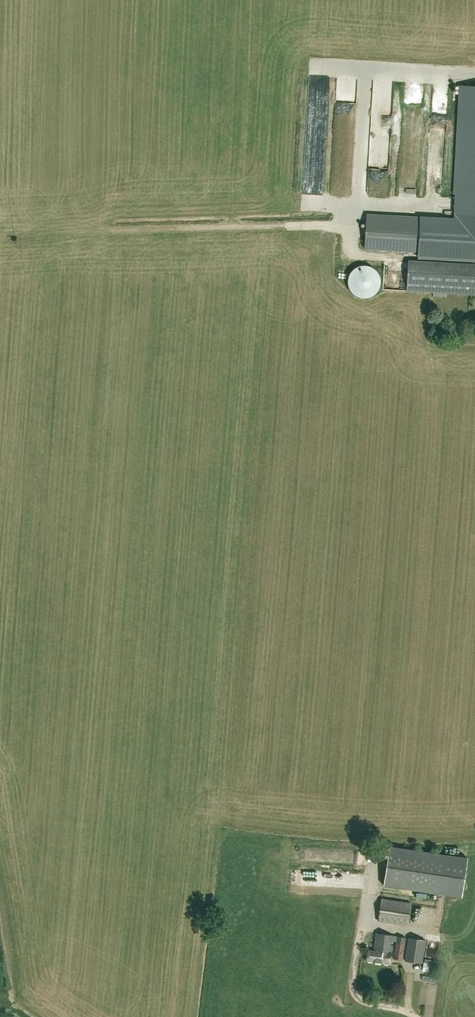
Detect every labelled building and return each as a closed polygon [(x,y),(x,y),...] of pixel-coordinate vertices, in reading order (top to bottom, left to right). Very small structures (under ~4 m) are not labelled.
[(453,220),(468,221),(469,215),(474,216),(474,87),(461,86),(453,218),(453,220)] [(382,123),(382,133),(394,133),(394,123),(382,123)] [(364,249),(418,251),(417,257),(474,260),(474,216),(469,215),(468,221),(453,220),(453,218),(412,216),(366,214),(364,249)] [(349,286),(352,291),(357,295),(362,296),(368,296),(374,294),(378,290),(381,284),(381,279),(380,274),(377,269),(373,265),(368,263),(363,263),(357,264),(352,268),(348,274),(347,280),(349,286)] [(407,263),(406,292),(474,295),(474,266),(407,263)] [(467,858),(389,846),(384,885),(462,897),(467,858)] [(355,865),(363,865),(364,852),(355,852),(355,865)] [(378,920),(407,925),(411,903),(382,899),(378,920)] [(374,951),(368,950),(366,960),(390,964),(392,954),(391,954),(393,945),(391,945),(392,941),(396,942),(393,959),(402,960),(405,937),(393,935),(377,933),(374,951)] [(409,938),(405,960),(422,963),(425,940),(409,938)] [(437,964),(424,962),(423,971),(436,973),(437,964)]
